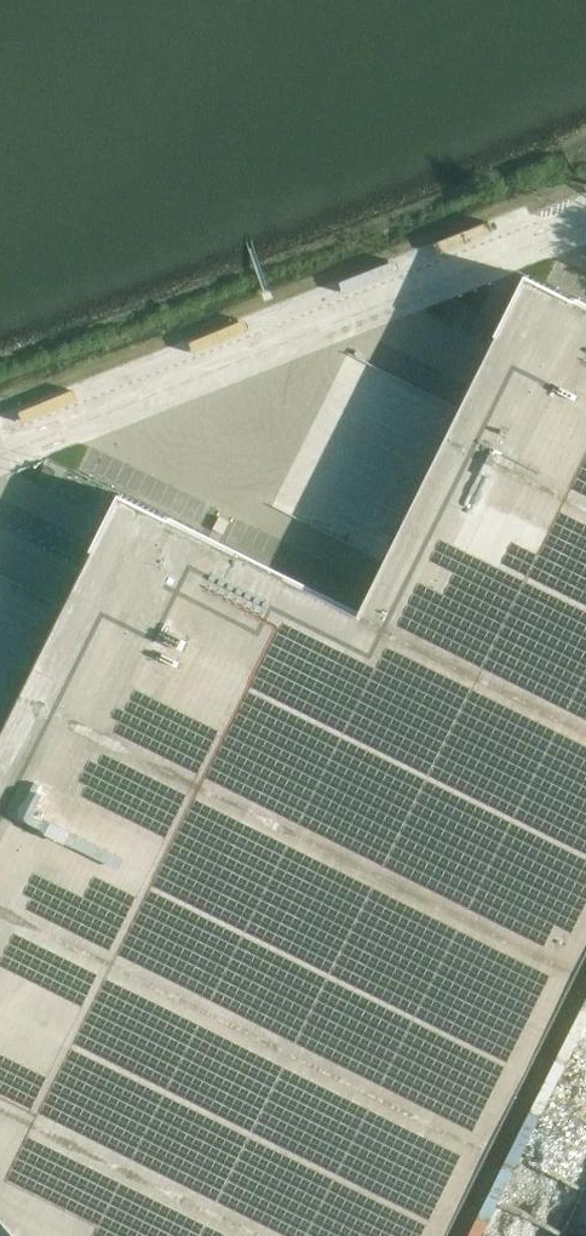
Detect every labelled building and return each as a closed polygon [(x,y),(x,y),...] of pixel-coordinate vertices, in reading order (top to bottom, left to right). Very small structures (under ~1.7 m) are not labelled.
[(0,738),(0,1211),(21,1235),(447,1235),(585,956),(585,304),(529,275),(360,614),(121,495),(0,738)]
